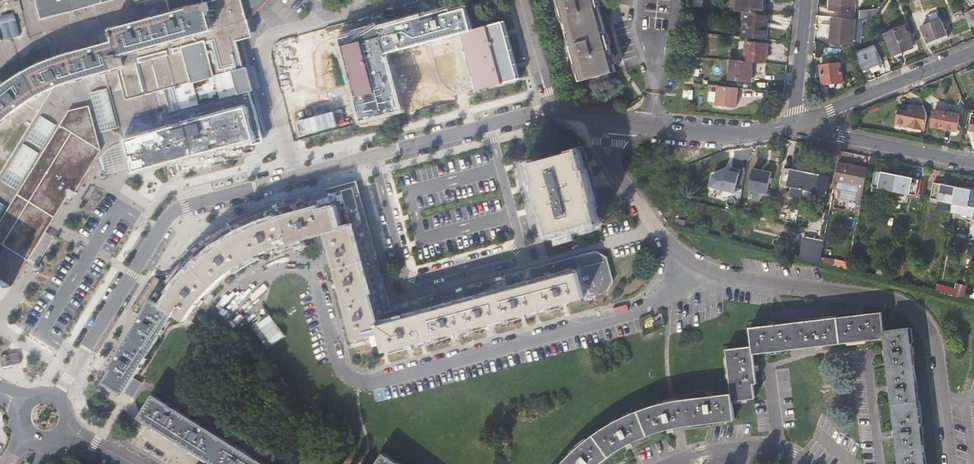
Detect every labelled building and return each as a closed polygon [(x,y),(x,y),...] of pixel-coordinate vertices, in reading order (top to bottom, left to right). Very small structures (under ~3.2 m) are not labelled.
[(235,39),(251,35),(249,27),(247,20),(246,15),(242,0),(167,0),(170,11),(189,6),(189,8),(112,29),(115,41),(70,53),(56,58),(39,65),(27,71),(18,77),(11,81),(2,88),(0,89),(0,176),(5,169),(0,166),(42,100),(45,97),(55,86),(64,83),(80,78),(104,72),(119,71),(235,39)] [(42,18),(115,0),(37,0),(42,18)] [(246,15),(260,0),(242,0),(246,15)] [(246,15),(247,20),(267,0),(260,0),(246,15)] [(580,80),(616,70),(597,0),(558,0),(580,80)] [(737,0),(729,0),(728,10),(736,11),(737,0)] [(765,0),(737,0),(736,11),(744,12),(764,14),(765,0)] [(829,11),(855,13),(856,0),(830,0),(829,11)] [(288,80),(462,33),(472,30),(466,8),(452,11),(451,8),(295,50),(296,54),(282,58),(288,80)] [(860,10),(860,20),(872,21),(880,8),(860,10)] [(964,13),(966,17),(971,29),(973,27),(973,9),(964,13)] [(21,35),(15,12),(0,15),(0,16),(5,38),(21,35)] [(765,39),(768,14),(764,14),(744,12),(742,37),(765,39)] [(847,45),(850,18),(833,17),(830,43),(847,45)] [(929,46),(948,37),(940,19),(921,27),(929,46)] [(472,30),(462,33),(478,89),(518,78),(503,22),(472,30)] [(698,32),(701,32),(701,24),(691,23),(690,31),(698,32)] [(905,26),(884,34),(893,56),(913,47),(909,38),(912,36),(909,31),(907,31),(905,26)] [(696,56),(698,32),(690,31),(688,55),(696,56)] [(119,71),(104,72),(109,87),(119,121),(124,120),(128,138),(246,106),(253,104),(248,86),(243,69),(235,39),(119,71)] [(745,41),(743,61),(753,62),(766,63),(768,43),(745,41)] [(875,45),(856,52),(862,69),(881,61),(875,45)] [(851,46),(843,47),(844,56),(853,55),(851,46)] [(751,81),(753,62),(743,61),(730,59),(728,79),(751,81)] [(840,63),(820,65),(822,85),(843,82),(840,63)] [(10,210),(7,208),(17,192),(18,193),(45,150),(67,114),(70,110),(88,108),(101,150),(128,138),(124,120),(119,121),(109,87),(104,72),(80,78),(64,83),(55,86),(45,97),(42,100),(0,166),(5,169),(0,176),(0,226),(10,210)] [(738,88),(718,86),(716,105),(736,107),(738,88)] [(674,106),(682,107),(684,88),(676,88),(674,106)] [(246,106),(128,138),(137,170),(254,138),(246,106)] [(896,124),(925,130),(928,116),(923,106),(917,109),(908,107),(907,111),(899,109),(896,124)] [(0,226),(0,237),(31,255),(52,220),(72,188),(76,191),(101,152),(101,150),(88,108),(70,110),(67,114),(45,150),(18,193),(17,192),(7,208),(10,210),(0,226)] [(960,113),(935,108),(931,126),(957,131),(960,113)] [(576,150),(538,161),(534,158),(525,160),(523,163),(524,165),(521,166),(522,168),(525,168),(525,170),(523,171),(523,172),(524,174),(526,173),(527,176),(524,177),(523,179),(524,184),(526,185),(529,184),(530,187),(529,187),(536,216),(548,213),(552,231),(595,220),(590,202),(592,201),(590,194),(592,193),(587,176),(586,176),(583,168),(581,169),(576,150)] [(868,168),(838,162),(836,175),(841,176),(840,183),(864,188),(868,168)] [(790,196),(801,199),(806,171),(783,166),(780,184),(793,186),(790,196)] [(753,167),(749,190),(769,193),(773,170),(753,167)] [(713,168),(708,194),(735,199),(740,172),(713,168)] [(880,188),(894,191),(897,175),(875,170),(871,192),(878,194),(880,188)] [(831,176),(806,171),(801,199),(811,201),(813,191),(827,194),(831,176)] [(918,179),(897,175),(894,191),(915,196),(918,179)] [(930,199),(953,204),(956,186),(934,182),(930,199)] [(956,186),(953,204),(951,212),(962,214),(962,212),(973,214),(973,211),(973,190),(956,186)] [(596,252),(495,279),(455,290),(425,298),(387,309),(375,266),(371,251),(365,229),(354,187),(329,194),(330,196),(332,204),(312,210),(309,202),(305,203),(303,197),(292,199),(281,202),(269,206),(254,212),(237,219),(227,225),(219,230),(207,239),(193,251),(182,262),(176,269),(170,276),(179,283),(174,289),(163,306),(174,313),(186,320),(191,312),(198,303),(206,293),(220,280),(231,271),(245,262),(259,254),(274,248),(287,244),(327,233),(355,340),(381,333),(385,351),(577,299),(585,297),(607,290),(613,280),(607,258),(596,252)] [(330,196),(309,202),(312,210),(332,204),(330,196)] [(10,284),(12,285),(31,255),(0,237),(0,300),(10,284)] [(819,241),(800,237),(795,258),(814,264),(819,241)] [(884,274),(878,272),(877,279),(891,283),(892,276),(891,275),(892,267),(888,266),(886,274),(884,274)] [(878,272),(869,270),(868,277),(877,279),(878,272)] [(123,394),(174,313),(163,306),(174,289),(155,276),(133,311),(141,316),(138,321),(117,355),(109,368),(112,370),(104,382),(123,394)] [(949,288),(937,285),(935,292),(948,295),(949,288)] [(751,344),(752,349),(796,343),(884,332),(884,326),(881,308),(793,319),(749,325),(751,344)] [(884,332),(899,463),(928,463),(912,322),(884,326),(884,332)] [(756,382),(752,349),(751,344),(726,347),(732,392),(733,400),(756,397),(754,382),(756,382)] [(13,363),(14,363),(12,354),(11,354),(0,356),(0,366),(2,365),(13,363)] [(733,400),(732,392),(709,396),(687,398),(674,400),(664,402),(647,407),(634,412),(625,416),(612,423),(597,432),(587,440),(575,450),(565,460),(562,463),(599,463),(603,461),(613,453),(626,445),(635,440),(645,436),(657,432),(667,429),(677,427),(686,425),(694,424),(716,421),(734,419),(733,400)] [(154,395),(140,417),(149,423),(168,435),(190,449),(199,454),(215,463),(265,463),(154,395)] [(384,454),(377,463),(399,463),(384,454)]
